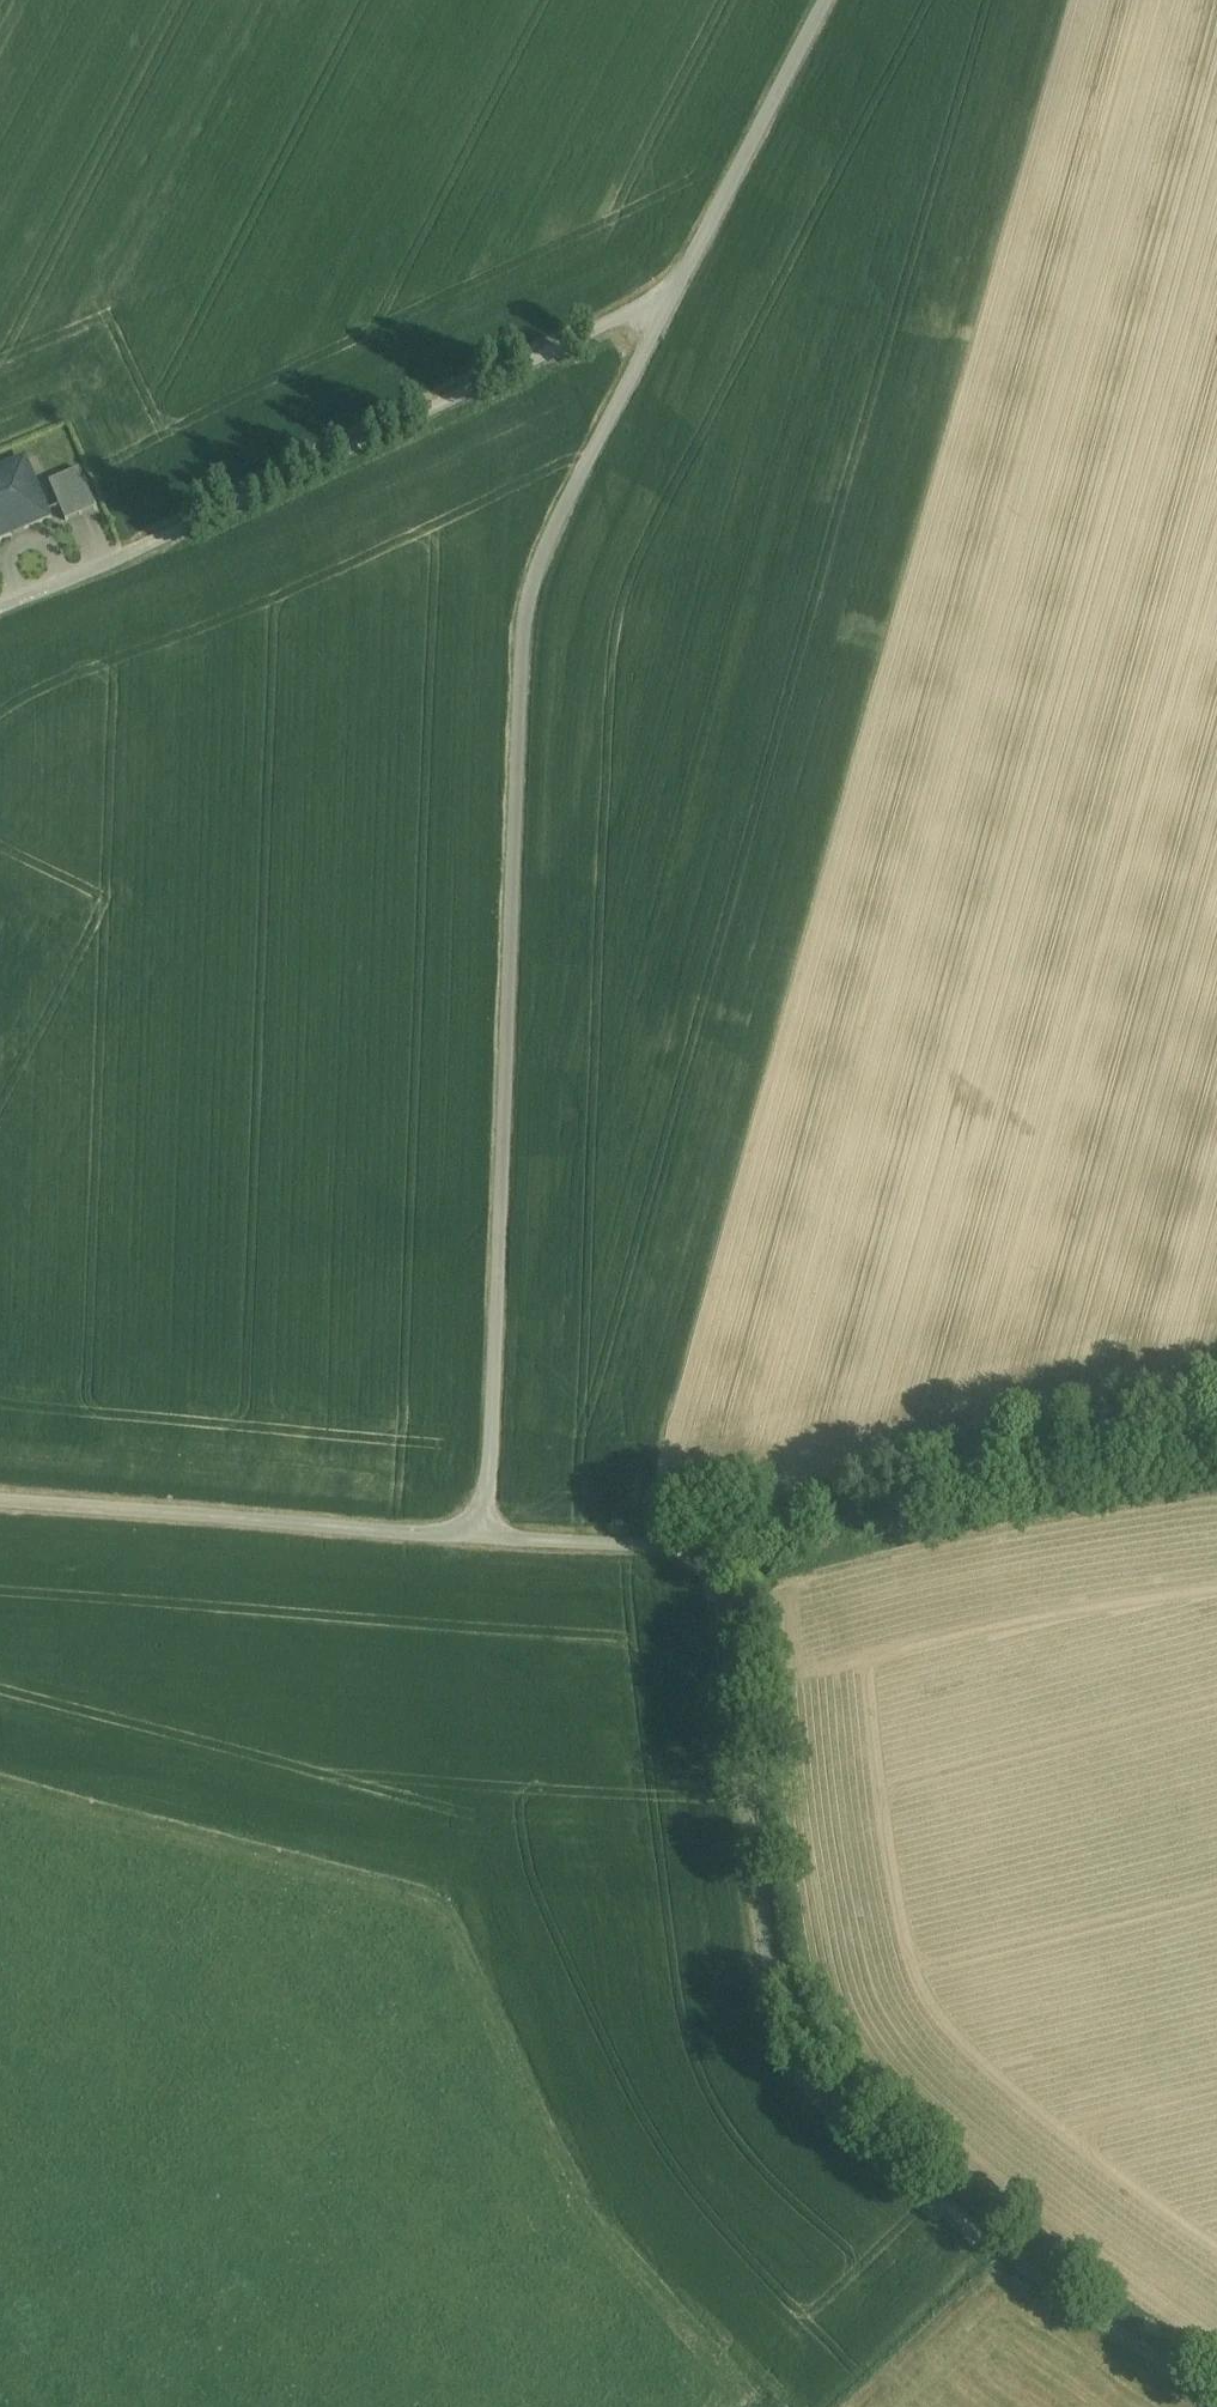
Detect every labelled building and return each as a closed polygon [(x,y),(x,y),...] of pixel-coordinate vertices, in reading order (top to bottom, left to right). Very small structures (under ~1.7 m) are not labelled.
[(0,473),(0,539),(49,519),(25,462),(0,473)] [(80,471),(49,483),(66,523),(97,510),(80,471)]
